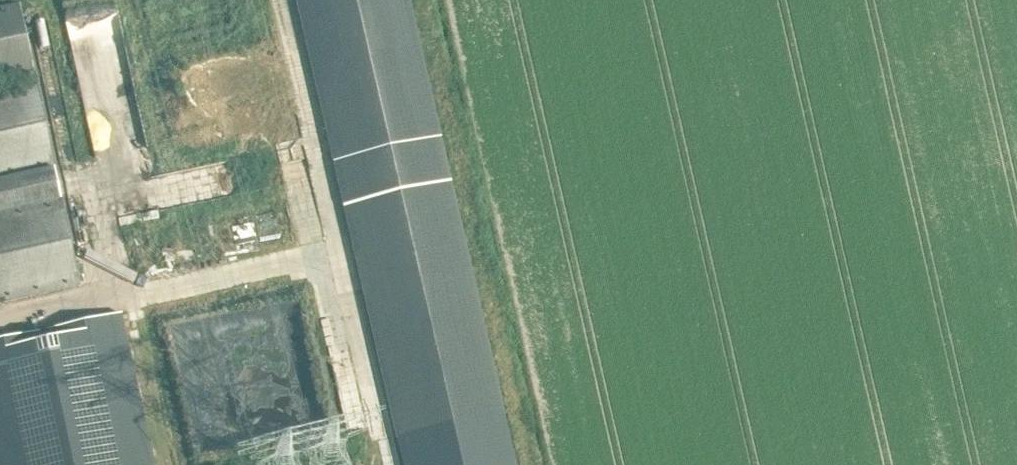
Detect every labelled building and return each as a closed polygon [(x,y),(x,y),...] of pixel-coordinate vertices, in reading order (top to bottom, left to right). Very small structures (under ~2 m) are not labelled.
[(397,438),(403,464),(516,464),(504,413),(409,0),(296,0),(397,438)] [(20,4),(0,8),(0,78),(34,71),(20,4)] [(80,286),(37,82),(0,90),(0,303),(80,286)] [(229,243),(232,258),(284,247),(276,207),(207,222),(213,246),(229,243)] [(0,340),(0,464),(153,464),(121,313),(0,340)]
